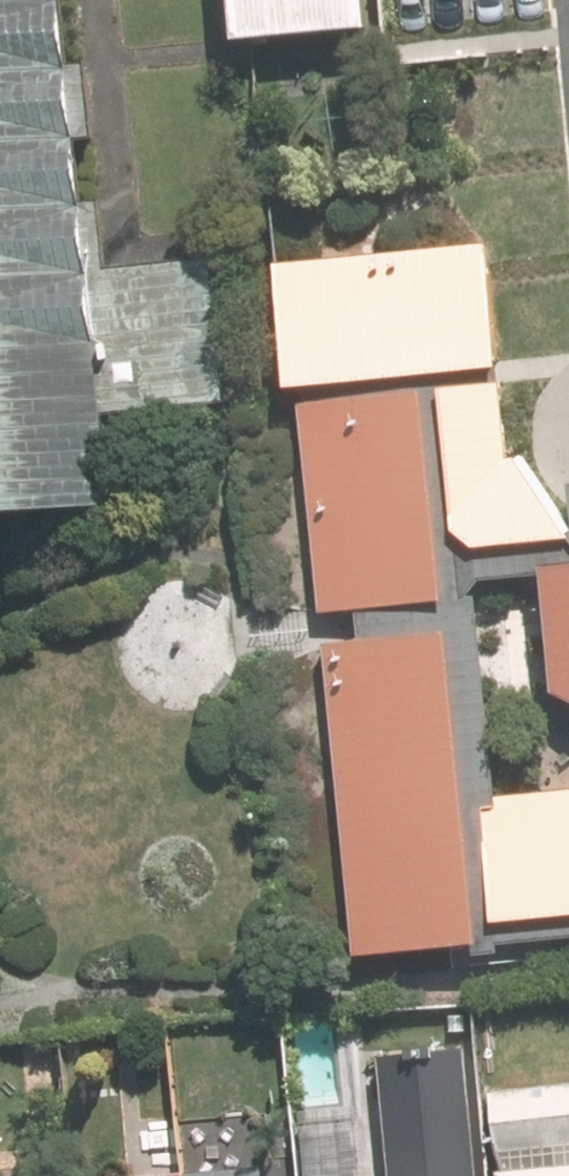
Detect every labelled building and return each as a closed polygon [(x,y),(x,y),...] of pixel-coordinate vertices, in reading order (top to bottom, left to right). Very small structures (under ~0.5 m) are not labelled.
[(70,0),(0,0),(0,515),(114,506),(70,0)] [(238,47),(389,36),(386,0),(234,0),(238,47)] [(494,241),(285,266),(300,393),(510,368),(494,241)] [(433,387),(305,402),(331,613),(459,598),(433,387)] [(566,696),(568,697),(568,567),(557,567),(566,696)] [(455,629),(335,643),(373,959),(493,945),(455,629)] [(509,922),(568,915),(568,792),(495,801),(509,922)] [(491,1005),(355,1019),(365,1114),(500,1100),(491,1005)] [(507,1094),(513,1175),(568,1175),(568,1089),(507,1094)] [(294,1156),(254,1160),(251,1122),(184,1128),(188,1168),(115,1175),(296,1175),(294,1156)]
